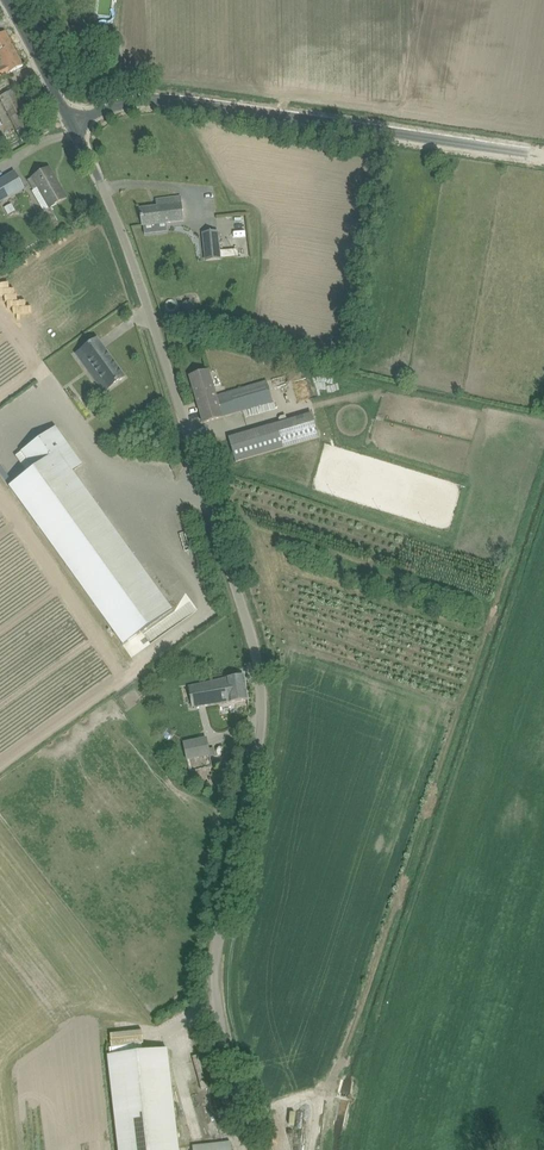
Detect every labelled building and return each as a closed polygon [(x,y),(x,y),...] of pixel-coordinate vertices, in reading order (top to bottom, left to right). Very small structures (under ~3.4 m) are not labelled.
[(14,71),(24,66),(6,32),(0,35),(0,57),(1,59),(0,60),(0,78),(14,71)] [(89,69),(99,64),(93,49),(77,56),(81,63),(86,61),(89,69)] [(0,97),(0,98),(11,118),(25,111),(12,85),(7,88),(9,92),(0,97)] [(37,135),(25,111),(11,118),(22,142),(37,135)] [(40,127),(44,135),(50,132),(46,124),(40,127)] [(34,190),(38,188),(50,208),(67,198),(49,168),(28,181),(34,190)] [(14,194),(25,188),(15,171),(5,177),(0,180),(0,202),(14,194)] [(182,204),(181,196),(156,199),(157,207),(140,209),(142,226),(184,221),(182,204)] [(13,206),(6,210),(8,215),(16,211),(13,206)] [(202,233),(205,262),(221,260),(221,257),(238,255),(238,249),(221,251),(219,232),(202,233)] [(196,311),(191,300),(182,303),(187,315),(196,311)] [(100,376),(109,389),(125,377),(97,339),(76,354),(95,380),(100,376)] [(210,370),(201,373),(190,376),(203,423),(215,419),(273,402),(267,381),(218,396),(210,370)] [(124,645),(172,610),(73,472),(83,465),(56,427),(22,452),(34,469),(10,487),(124,645)] [(236,462),(257,456),(251,433),(229,439),(236,462)] [(244,675),(232,677),(227,678),(227,680),(190,686),(193,706),(228,700),(228,702),(248,699),(244,675)] [(187,761),(210,756),(215,755),(214,748),(209,749),(207,737),(184,742),(187,761)] [(225,767),(224,777),(231,778),(232,768),(225,767)] [(183,1036),(171,1041),(177,1057),(189,1053),(183,1036)] [(167,1048),(108,1055),(118,1149),(179,1149),(167,1048)] [(231,1142),(193,1143),(194,1149),(232,1149),(231,1142)]
